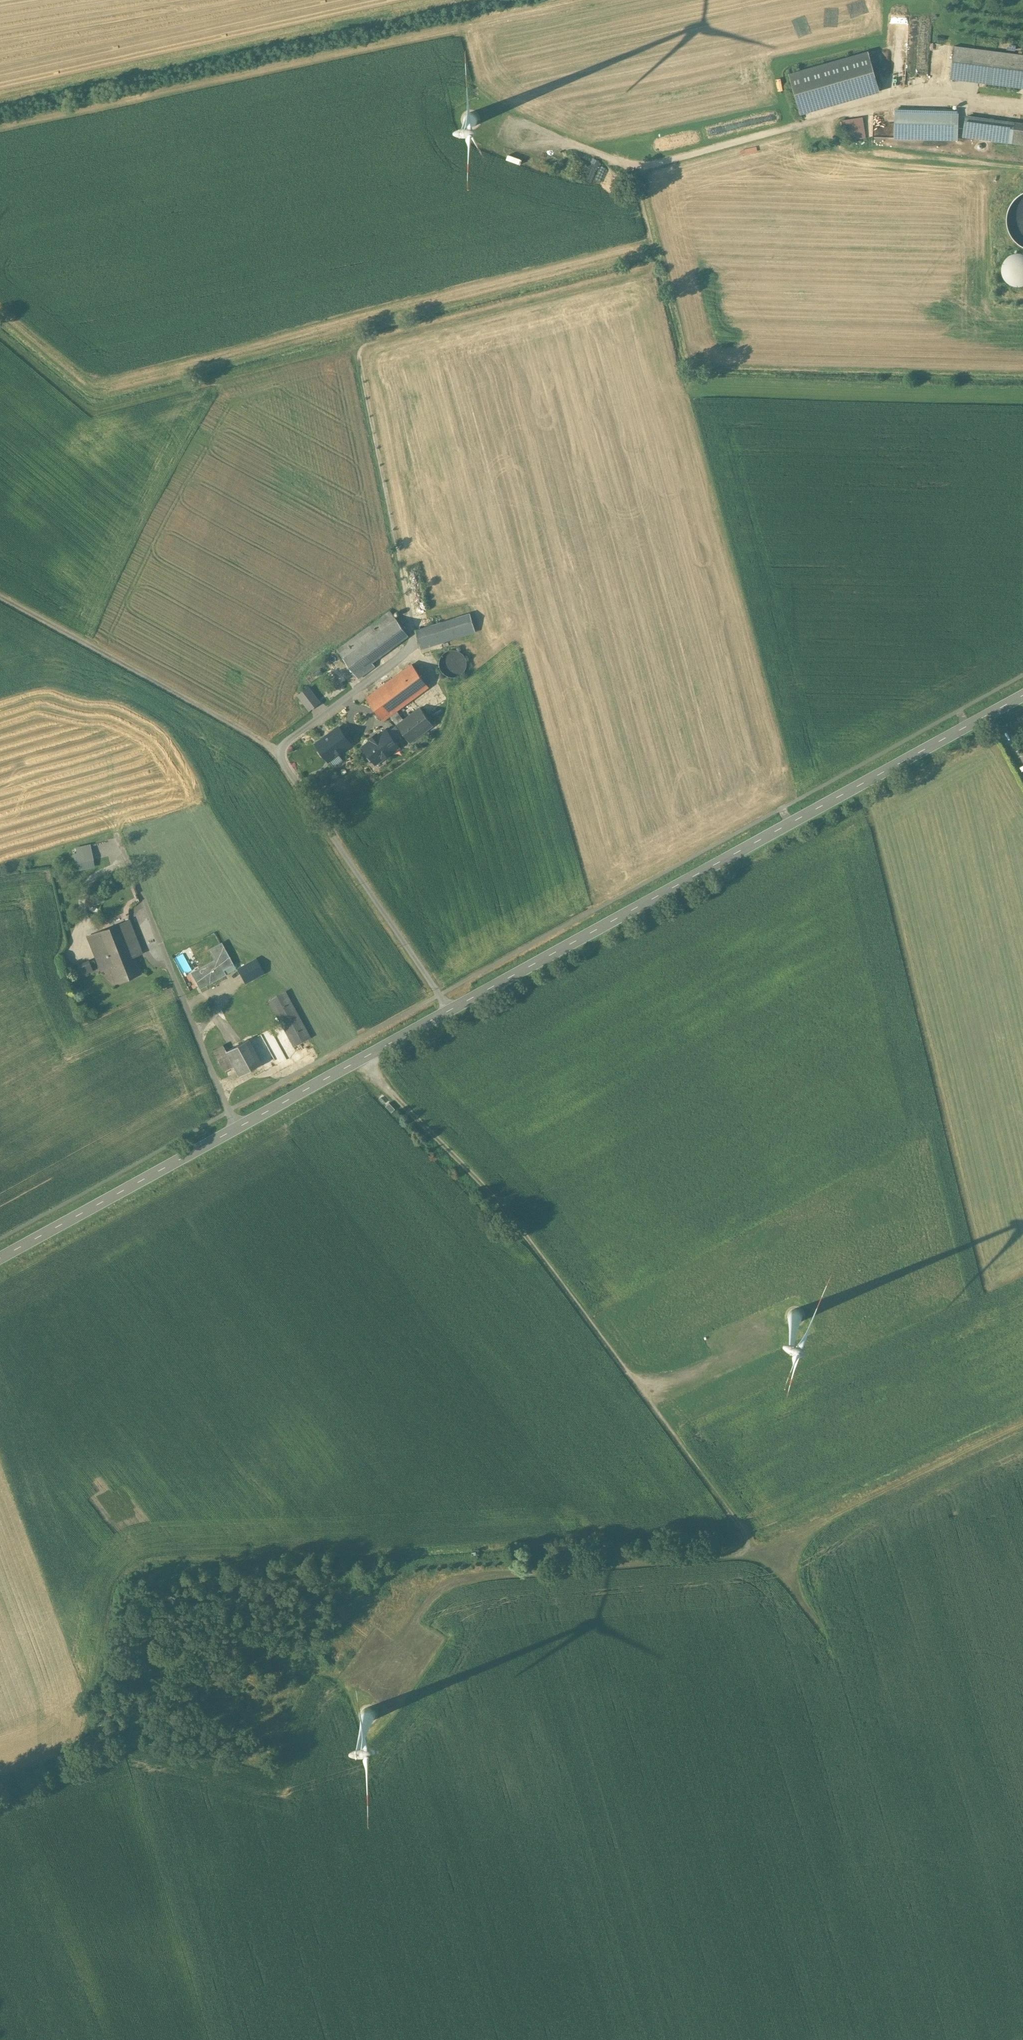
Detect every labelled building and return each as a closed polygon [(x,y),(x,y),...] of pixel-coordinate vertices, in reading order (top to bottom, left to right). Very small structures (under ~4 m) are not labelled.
[(954,46),(950,79),(1022,89),(1022,55),(954,46)] [(867,53),(790,75),(801,113),(878,91),(867,53)] [(957,111),(897,109),(896,138),(957,139),(957,111)] [(467,116),(467,126),(483,126),(483,116),(467,116)] [(863,117),(843,121),(846,141),(866,138),(863,117)] [(967,117),(964,136),(1022,144),(1022,124),(967,117)] [(511,149),(509,153),(523,158),(524,154),(511,149)] [(508,160),(522,164),(523,158),(509,155),(508,160)] [(1013,198),(1008,215),(1010,220),(1009,223),(1022,252),(1022,193),(1013,198)] [(1021,255),(1004,260),(1011,287),(1022,284),(1022,254),(1021,255)] [(365,643),(343,658),(358,679),(359,678),(372,669),(371,669),(375,666),(372,662),(408,635),(391,611),(359,635),(365,643)] [(469,613),(415,630),(421,646),(474,629),(469,613)] [(359,635),(337,650),(343,658),(365,643),(359,635)] [(456,650),(454,650),(452,650),(451,650),(449,650),(447,651),(445,652),(444,653),(442,655),(441,656),(440,658),(440,660),(439,662),(439,663),(439,665),(440,667),(441,669),(441,671),(443,672),(444,674),(445,675),(447,676),(449,676),(451,677),(453,677),(455,677),(456,677),(458,676),(460,675),(462,674),(463,673),(464,671),(465,670),(466,668),(467,666),(467,664),(467,662),(466,660),(466,658),(465,657),(464,655),(463,654),(461,652),(460,651),(458,651),(456,650)] [(412,664),(368,697),(385,719),(390,715),(397,725),(387,732),(394,741),(404,734),(410,743),(433,725),(420,708),(404,720),(397,711),(428,687),(412,664)] [(319,703),(309,688),(299,695),(310,710),(319,703)] [(338,727),(326,736),(325,735),(316,742),(328,759),(350,742),(338,727)] [(372,741),(364,747),(369,754),(368,757),(371,761),(375,762),(376,763),(397,747),(398,747),(394,741),(387,732),(386,730),(379,736),(377,734),(370,739),(372,741)] [(90,844),(75,847),(76,852),(73,853),(74,857),(75,861),(76,870),(94,866),(90,844)] [(129,921),(98,932),(109,964),(133,955),(140,953),(129,921)] [(215,960),(199,968),(201,971),(193,975),(200,987),(224,974),(222,970),(232,964),(221,943),(210,950),(215,960)] [(133,955),(109,964),(116,981),(139,973),(133,955)] [(95,971),(99,968),(95,959),(90,961),(95,971)] [(256,959),(238,969),(245,982),(263,973),(261,969),(256,959)] [(80,975),(93,970),(90,962),(78,967),(80,975)] [(310,1037),(285,992),(268,1001),(293,1046),(310,1037)] [(248,1039),(226,1051),(239,1075),(261,1063),(248,1039)]
